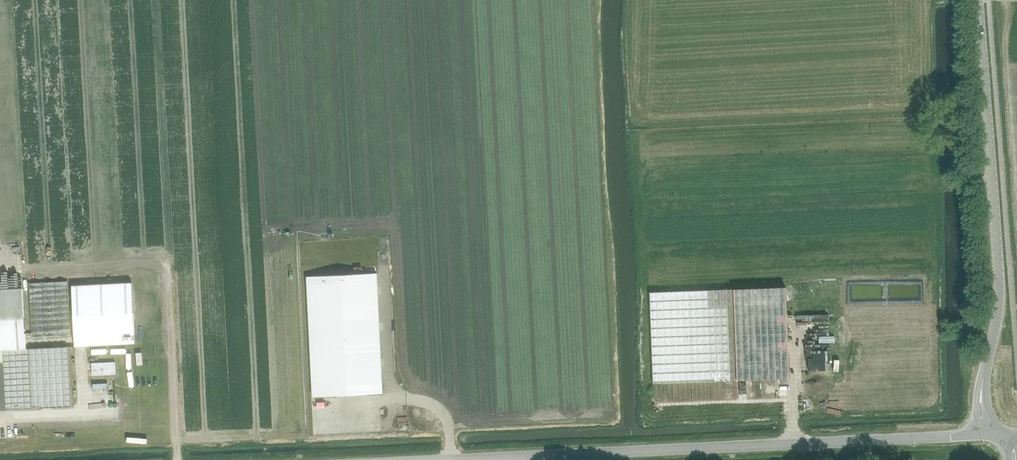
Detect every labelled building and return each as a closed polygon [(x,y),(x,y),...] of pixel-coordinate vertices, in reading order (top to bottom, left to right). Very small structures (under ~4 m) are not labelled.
[(377,273),(307,277),(313,396),(383,394),(377,273)] [(68,280),(29,283),(33,337),(72,335),(68,280)] [(132,282),(72,286),(75,346),(135,343),(132,282)] [(789,378),(786,287),(650,293),(653,383),(789,378)] [(6,410),(3,350),(26,349),(23,288),(0,289),(0,410),(6,410)] [(825,301),(815,301),(815,312),(824,312),(825,301)] [(828,344),(830,324),(805,322),(803,342),(828,344)] [(3,350),(6,410),(70,407),(67,346),(26,349),(3,350)]
